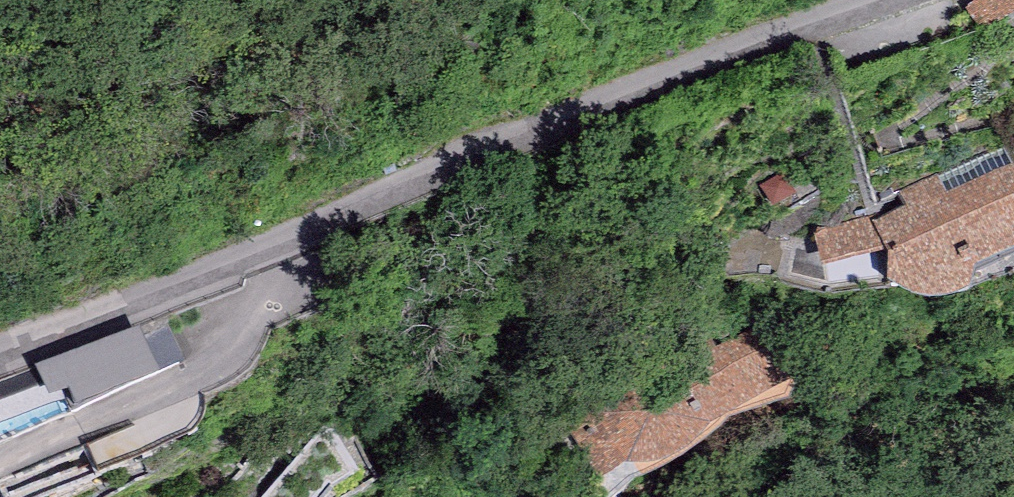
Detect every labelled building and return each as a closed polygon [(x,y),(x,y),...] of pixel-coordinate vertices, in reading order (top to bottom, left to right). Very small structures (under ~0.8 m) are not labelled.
[(966,11),(983,36),(1013,16),(1013,0),(983,0),(966,11)] [(938,176),(946,196),(1013,168),(1013,152),(1011,145),(938,176)] [(875,224),(888,254),(886,281),(892,290),(900,295),(909,302),(916,306),(930,308),(941,306),(953,304),(962,299),(968,292),(974,274),(1013,254),(1013,168),(946,196),(938,176),(898,192),(907,209),(875,224)] [(785,173),(758,190),(773,216),(800,199),(785,173)] [(888,254),(875,224),(872,217),(824,227),(825,232),(816,239),(817,251),(797,246),(793,250),(789,280),(821,290),(886,281),(888,254)] [(708,331),(561,416),(602,481),(622,466),(633,471),(645,474),(661,475),(677,467),(692,460),(702,446),(713,435),(727,425),(795,383),(761,324),(716,347),(708,331)] [(359,473),(325,431),(267,496),(336,496),(359,473)]
